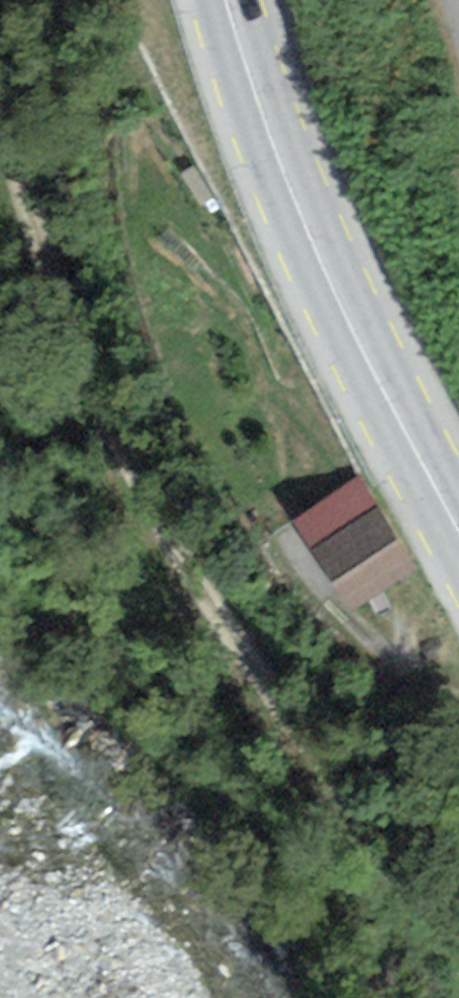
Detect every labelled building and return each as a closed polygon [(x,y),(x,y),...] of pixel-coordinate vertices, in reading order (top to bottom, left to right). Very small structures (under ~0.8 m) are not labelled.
[(402,565),(358,494),(304,526),(348,598),(402,565)]
